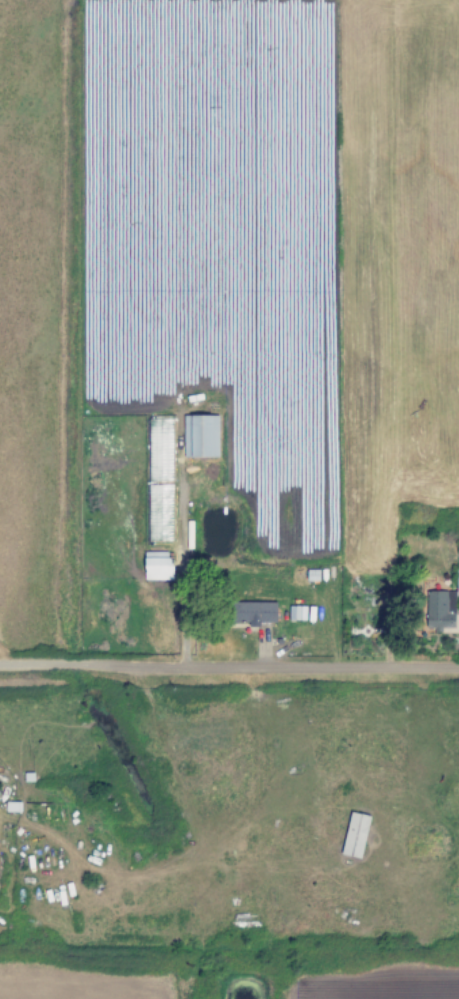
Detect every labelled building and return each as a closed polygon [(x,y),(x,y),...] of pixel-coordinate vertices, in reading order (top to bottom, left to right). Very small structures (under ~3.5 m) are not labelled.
[(218,416),(184,416),(183,457),(218,457),(218,416)] [(144,580),(171,580),(171,552),(144,552),(144,580)] [(458,631),(458,614),(455,614),(454,592),(426,592),(426,632),(458,631)] [(276,603),(231,602),(231,622),(248,622),(248,627),(259,627),(259,622),(275,623),(276,603)] [(360,859),(370,817),(350,812),(340,855),(360,859)]
